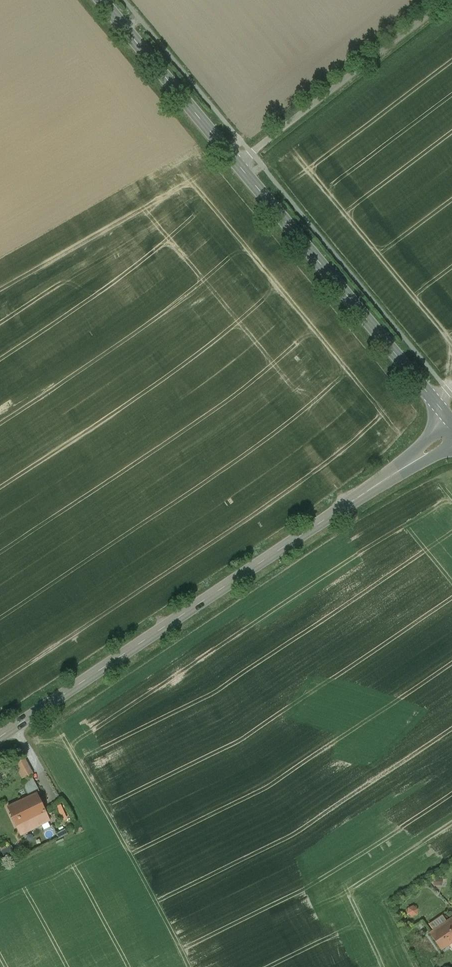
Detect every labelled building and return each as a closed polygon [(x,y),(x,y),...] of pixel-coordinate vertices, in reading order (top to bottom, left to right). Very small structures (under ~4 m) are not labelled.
[(29,757),(17,762),(24,779),(36,773),(29,757)] [(49,820),(36,793),(28,797),(37,818),(28,822),(31,829),(49,820)] [(28,797),(7,807),(17,827),(28,822),(37,818),(28,797)] [(8,858),(18,852),(13,843),(3,849),(8,858)] [(430,933),(441,949),(451,942),(451,924),(449,920),(430,933)]
